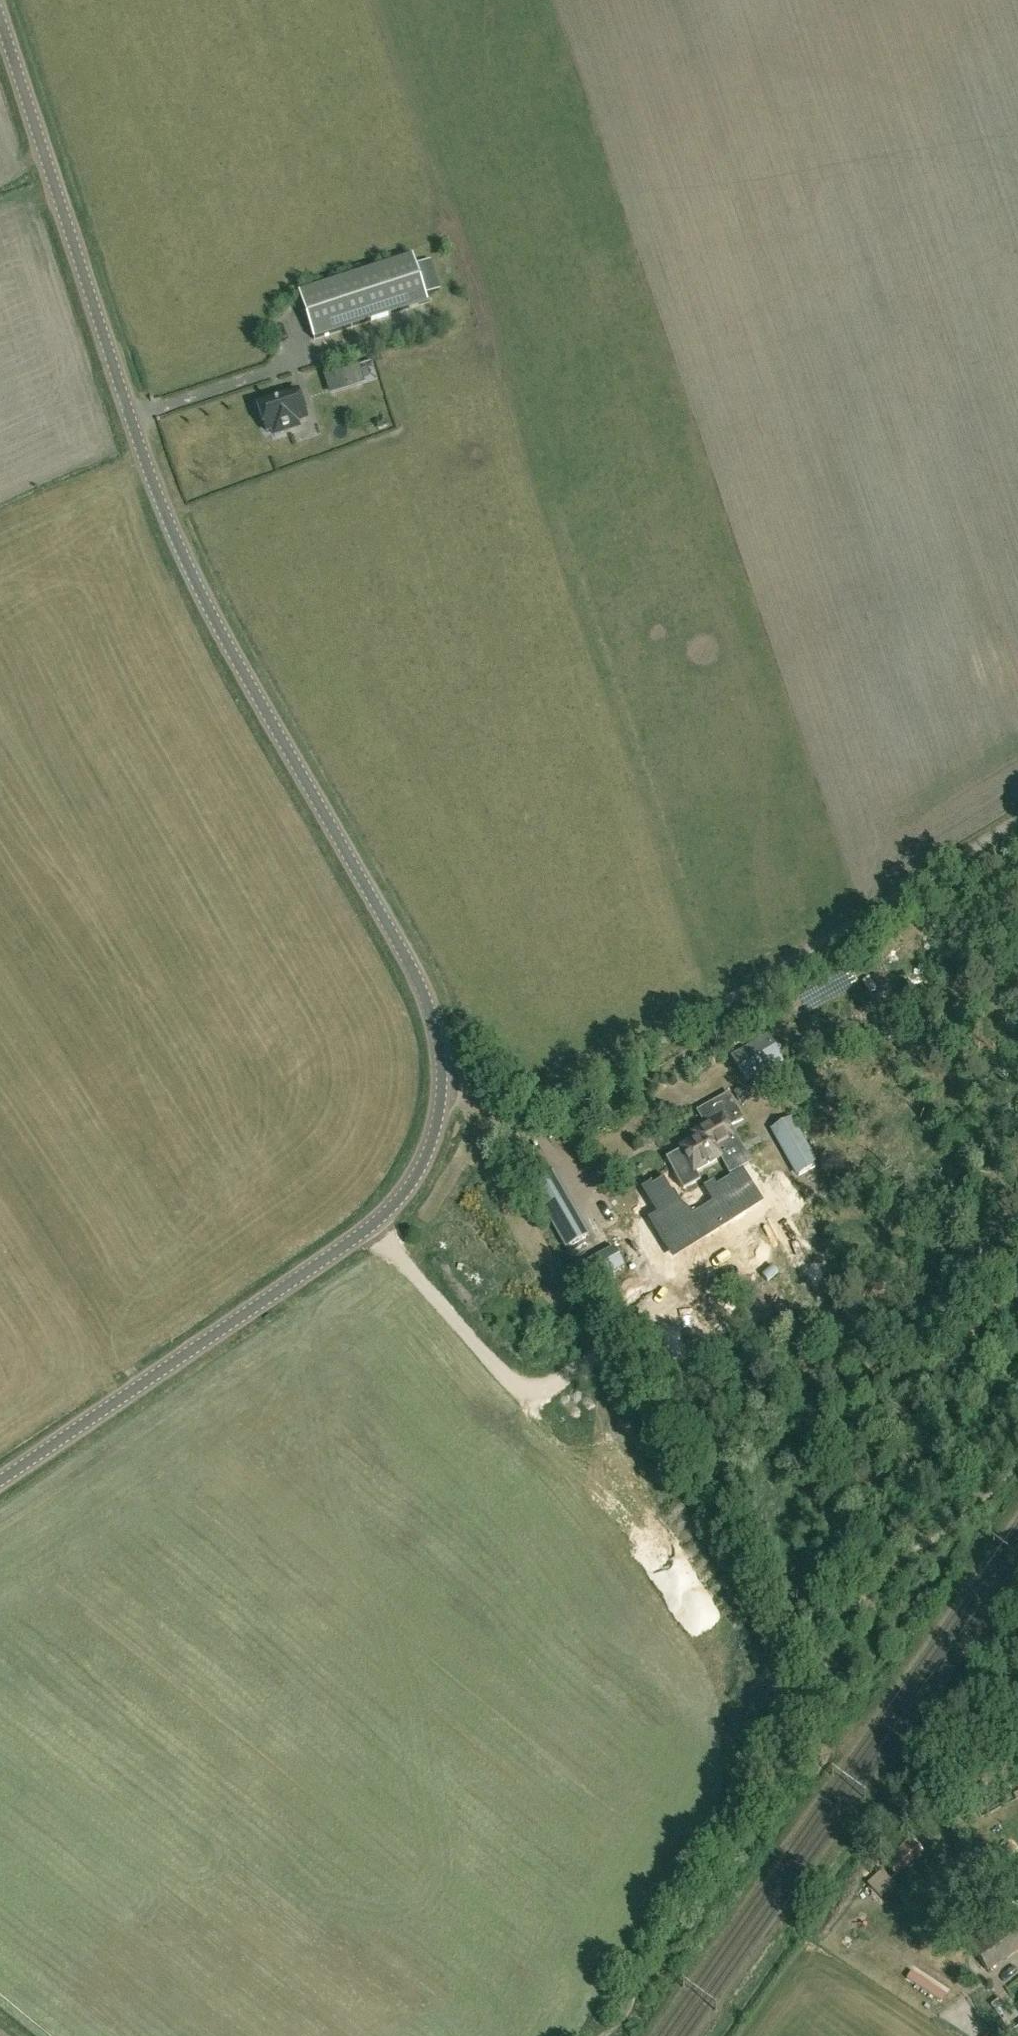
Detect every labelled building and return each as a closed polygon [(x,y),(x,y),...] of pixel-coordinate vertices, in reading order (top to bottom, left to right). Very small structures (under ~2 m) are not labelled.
[(299,295),(306,317),(314,341),(428,303),(413,257),(299,295)] [(324,377),(330,395),(366,384),(360,366),(324,377)] [(289,425),(298,422),(307,419),(298,391),(258,404),(267,432),(273,430),(275,436),(291,431),(289,425)] [(769,1037),(732,1058),(747,1084),(783,1062),(769,1037)] [(709,1124),(707,1125),(693,1134),(696,1139),(681,1148),(682,1151),(667,1159),(684,1189),(701,1179),(696,1171),(721,1157),(716,1148),(734,1137),(728,1127),(743,1118),(728,1093),(701,1109),(709,1124)] [(796,1178),(818,1166),(792,1118),(770,1131),(796,1178)] [(681,1213),(660,1176),(633,1194),(675,1257),(775,1197),(760,1169),(681,1213)] [(532,1186),(555,1226),(568,1248),(589,1236),(576,1214),(553,1173),(532,1186)] [(927,1837),(943,1833),(940,1822),(924,1827),(924,1828),(918,1830),(921,1838),(927,1836),(927,1837)] [(896,1876),(924,1851),(911,1838),(884,1864),(896,1876)] [(1017,1948),(1017,1914),(1013,1910),(967,1942),(987,1970),(1017,1948)]
